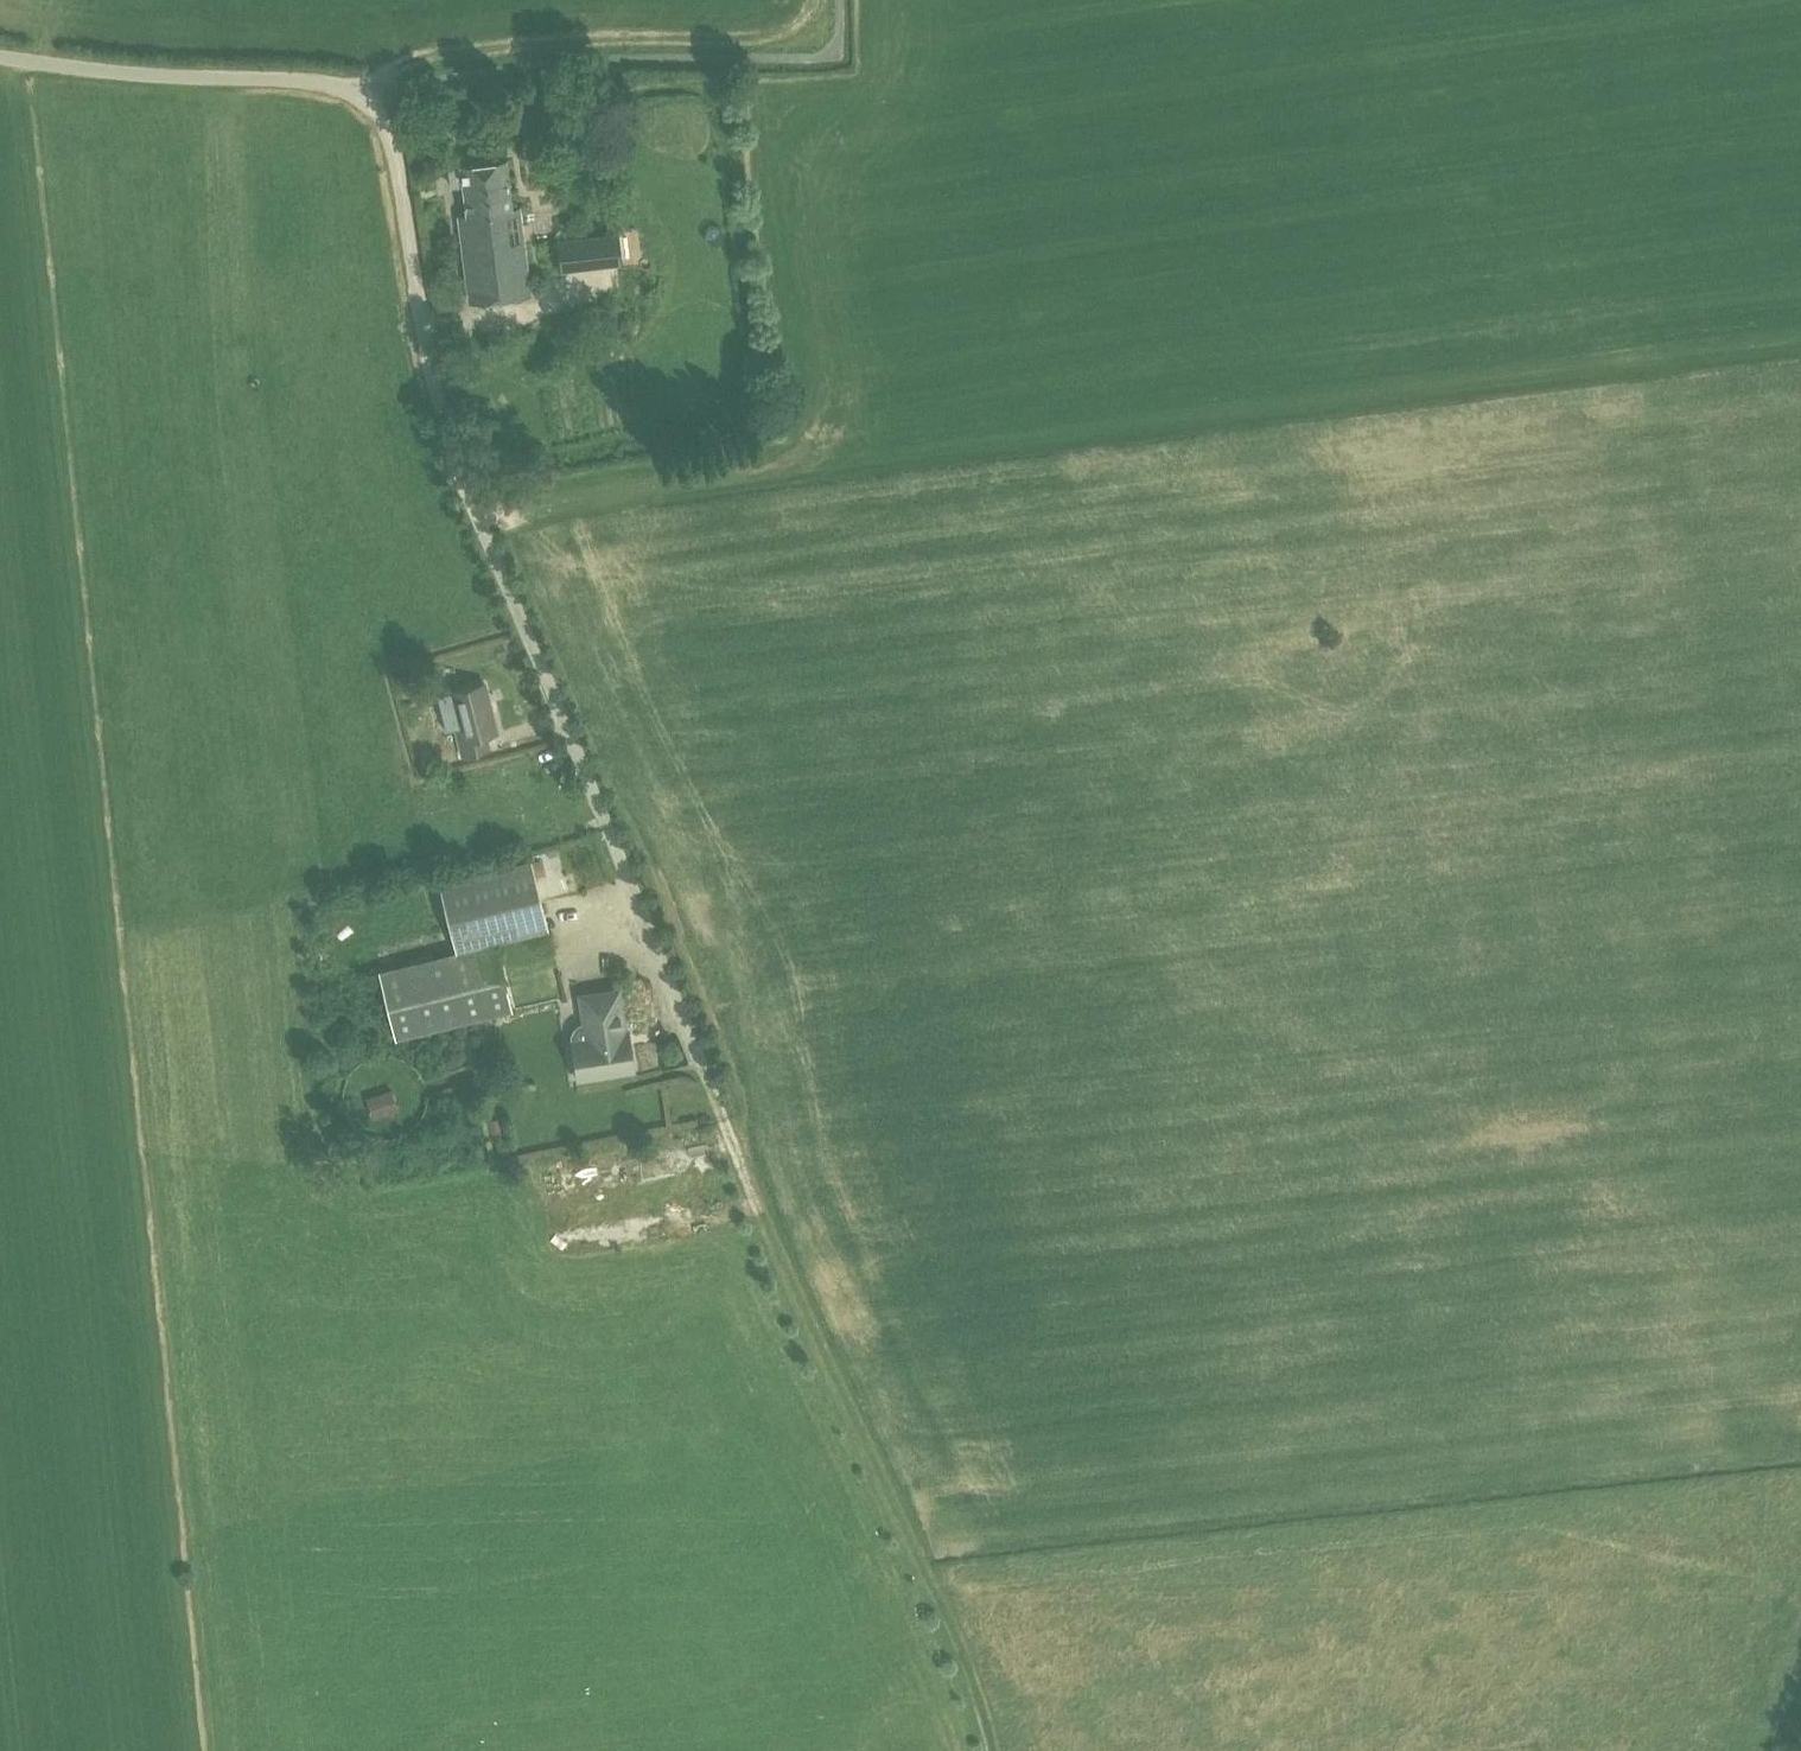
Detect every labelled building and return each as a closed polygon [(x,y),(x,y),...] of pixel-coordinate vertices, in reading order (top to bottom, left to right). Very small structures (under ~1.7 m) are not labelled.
[(450,166),(452,183),(463,182),(467,213),(459,214),(469,298),(531,291),(521,207),(512,208),(506,158),(461,164),(461,165),(450,166)] [(451,690),(460,726),(456,727),(462,753),(490,746),(486,732),(497,729),(485,682),(451,690)] [(439,879),(456,951),(379,970),(395,1036),(510,1007),(494,939),(548,926),(531,857),(439,879)] [(572,1039),(578,1076),(634,1068),(628,1031),(625,1031),(618,990),(581,995),(586,1022),(585,1022),(585,1023),(580,1024),(575,1028),(572,1033),(573,1039),(572,1039)] [(375,1117),(390,1112),(383,1093),(369,1098),(375,1117)] [(685,1243),(706,1235),(702,1223),(680,1231),(685,1243)]
